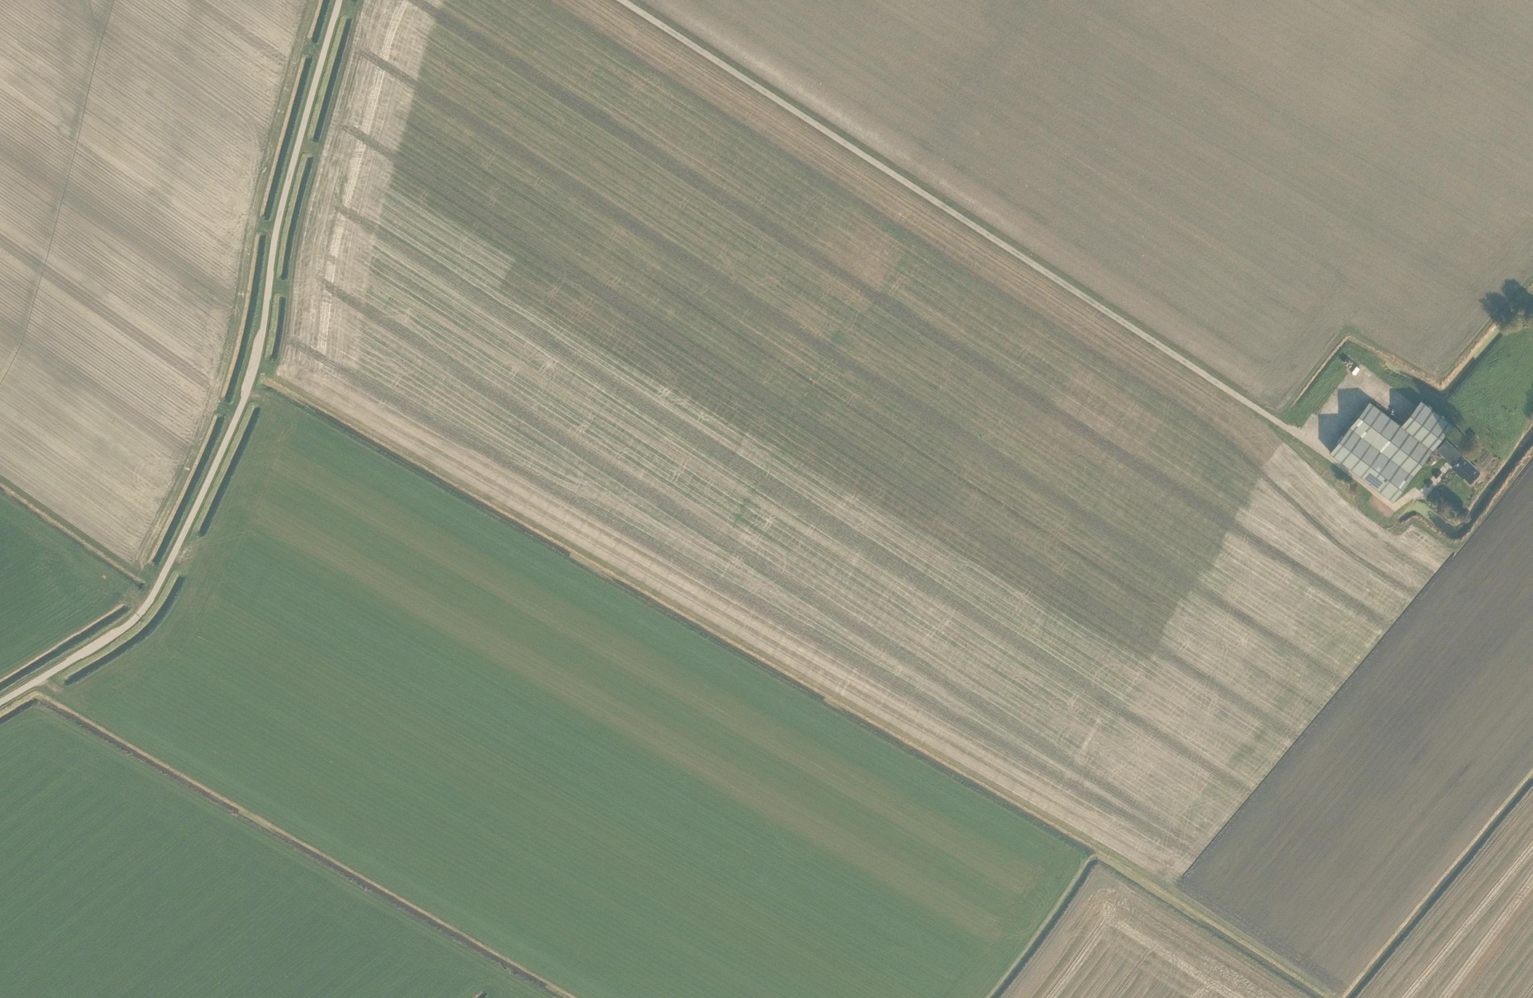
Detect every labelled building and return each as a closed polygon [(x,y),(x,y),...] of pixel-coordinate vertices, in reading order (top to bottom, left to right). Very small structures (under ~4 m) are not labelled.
[(1370,400),(1333,447),(1330,451),(1394,500),(1453,423),(1421,399),(1402,424),(1370,400)] [(1479,436),(1476,433),(1471,438),(1474,441),(1479,436)] [(1437,448),(1471,482),(1481,472),(1447,438),(1437,448)]
